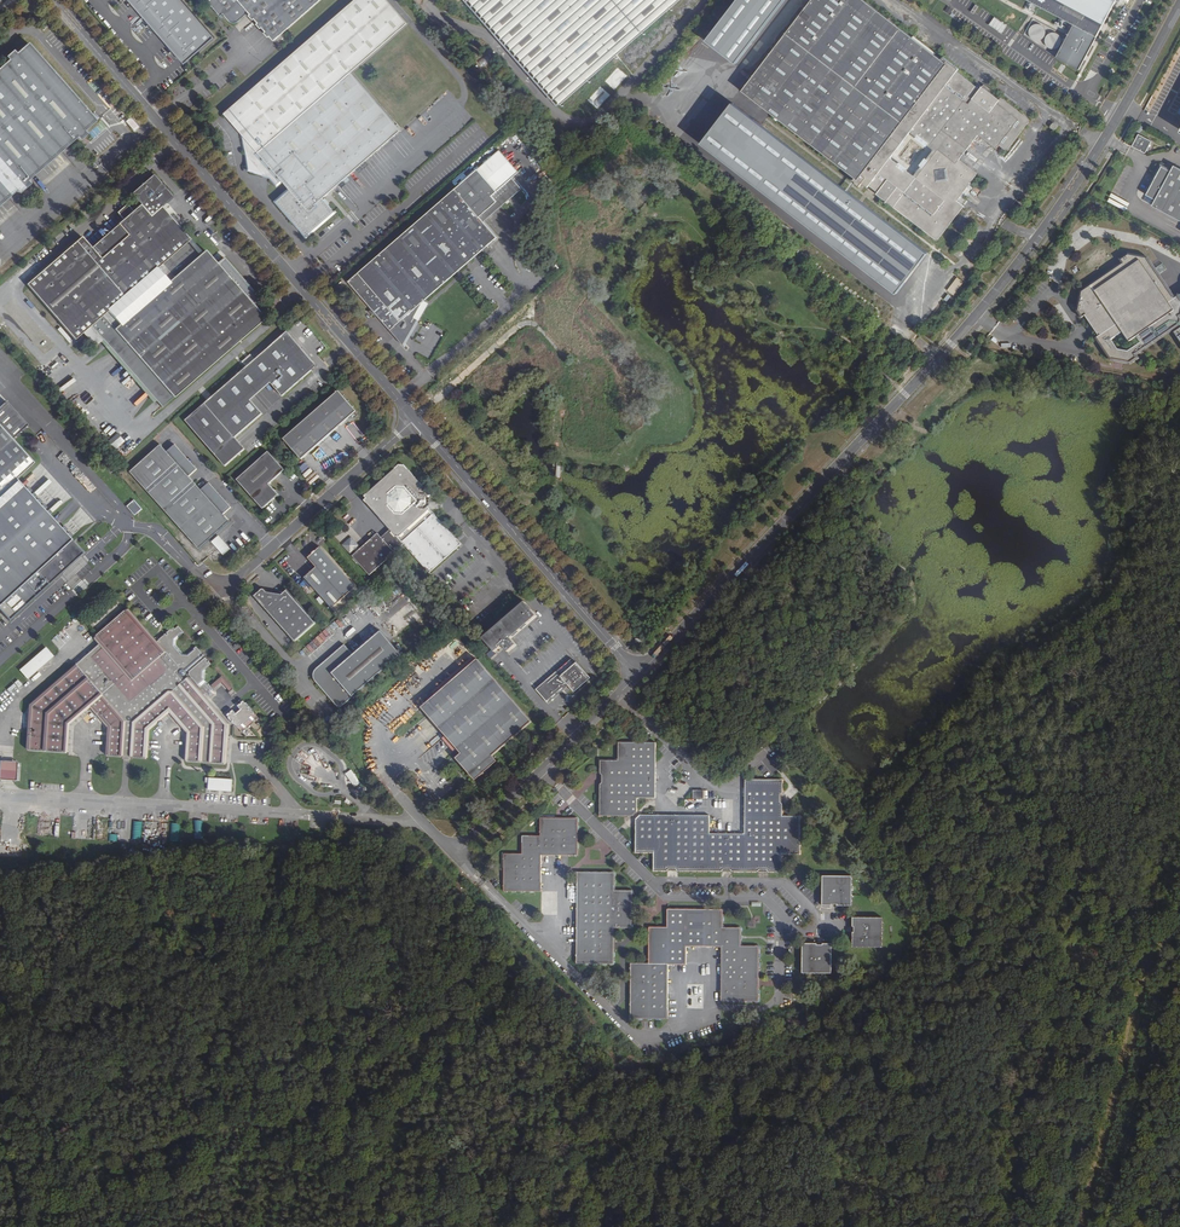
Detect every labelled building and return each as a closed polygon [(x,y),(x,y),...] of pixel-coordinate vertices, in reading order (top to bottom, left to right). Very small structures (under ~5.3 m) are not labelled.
[(183,0),(130,0),(186,64),(216,37),(183,0)] [(220,16),(224,13),(229,20),(231,21),(235,22),(238,22),(241,21),(251,11),(253,13),(251,15),(255,20),(257,18),(261,22),(258,24),(262,28),(264,26),(268,31),(266,33),(270,37),(272,36),(276,39),(322,0),(206,0),(220,16)] [(390,0),(357,0),(224,115),(243,137),(247,168),(273,179),(279,186),(285,180),(290,187),(276,199),(306,234),(334,210),(321,195),(400,127),(350,70),(407,20),(390,0)] [(563,110),(691,0),(468,0),(563,110)] [(736,63),(784,0),(738,0),(707,41),(736,63)] [(864,0),(812,0),(742,92),(855,178),(854,180),(854,181),(857,183),(856,185),(860,188),(864,184),(869,188),(870,187),(879,193),(878,195),(885,201),(888,203),(938,241),(964,207),(958,202),(977,176),(977,173),(961,160),(980,136),(998,150),(1000,147),(1006,151),(1009,149),(1030,122),(1030,119),(1003,98),(1001,101),(983,87),(981,90),(958,72),(960,69),(945,57),(942,60),(864,0)] [(1073,26),(1097,38),(1115,4),(1118,5),(1121,0),(1025,0),(1073,26)] [(1037,24),(1035,24),(1033,25),(1031,27),(1030,28),(1029,30),(1029,32),(1029,35),(1030,37),(1031,38),(1032,39),(1034,40),(1039,41),(1040,40),(1042,39),(1044,38),(1045,36),(1045,32),(1045,31),(1045,28),(1042,26),(1040,24),(1037,24)] [(1097,38),(1073,26),(1056,57),(1079,70),(1097,38)] [(1053,32),(1051,33),(1048,34),(1046,36),(1045,38),(1045,40),(1045,42),(1045,44),(1047,46),(1048,47),(1054,49),(1058,48),(1060,46),(1062,42),(1062,39),(1060,36),(1058,34),(1056,33),(1053,32)] [(87,131),(100,120),(32,43),(19,54),(11,61),(0,71),(0,207),(16,194),(20,190),(31,180),(33,179),(69,147),(79,138),(87,131)] [(11,61),(19,54),(17,51),(8,59),(11,61)] [(1167,103),(1173,89),(1165,86),(1159,99),(1167,103)] [(733,103),(702,143),(896,293),(927,253),(733,103)] [(90,134),(87,131),(79,138),(82,141),(90,134)] [(1135,132),(1129,144),(1142,152),(1149,139),(1135,132)] [(1162,165),(1147,194),(1156,199),(1153,205),(1179,219),(1179,167),(1175,165),(1171,170),(1162,165)] [(96,332),(196,246),(190,239),(192,237),(183,228),(195,218),(174,194),(153,169),(131,188),(143,202),(136,208),(129,200),(121,206),(128,215),(121,221),(129,230),(104,252),(86,232),(26,284),(76,339),(91,326),(96,332)] [(480,170),(478,171),(508,205),(525,190),(515,179),(500,192),(480,170)] [(350,280),(392,329),(403,340),(417,315),(414,313),(499,239),(486,224),(508,205),(478,171),(350,280)] [(34,183),(31,180),(20,190),(22,193),(34,183)] [(196,246),(96,332),(104,341),(115,331),(120,337),(168,391),(173,397),(263,318),(258,314),(251,306),(259,299),(224,258),(217,264),(211,257),(206,251),(203,254),(196,246)] [(1120,263),(1080,291),(1076,311),(1081,317),(1084,315),(1099,337),(1095,340),(1110,361),(1129,365),(1138,359),(1135,356),(1179,327),(1179,293),(1174,297),(1148,259),(1128,254),(1119,261),(1120,263)] [(955,295),(965,283),(958,278),(949,291),(955,295)] [(918,329),(936,307),(929,301),(911,324),(918,329)] [(316,366),(287,333),(186,420),(225,467),(245,449),(235,436),(262,414),(251,401),(271,384),(282,396),(316,366)] [(357,412),(339,392),(284,440),(302,461),(357,412)] [(8,625),(86,554),(17,478),(33,463),(11,439),(26,425),(0,396),(0,616),(8,625)] [(161,446),(131,472),(198,548),(228,522),(222,514),(230,508),(209,484),(201,490),(189,476),(197,469),(175,445),(166,453),(161,446)] [(283,472),(268,453),(237,480),(263,509),(277,496),(268,485),(283,472)] [(305,474),(311,468),(306,462),(299,468),(305,474)] [(429,509),(430,495),(406,467),(400,466),(366,497),(368,499),(364,503),(389,530),(380,538),(377,535),(359,551),(357,548),(358,547),(350,538),(341,546),(349,555),(353,551),(355,554),(353,556),(369,574),(402,545),(427,572),(460,544),(429,509)] [(553,499),(554,487),(542,485),(540,498),(553,499)] [(144,511),(138,503),(135,505),(136,507),(133,509),(137,514),(140,511),(142,513),(144,511)] [(225,555),(232,549),(220,535),(212,542),(225,555)] [(355,589),(318,547),(307,558),(316,567),(304,578),(331,609),(355,589)] [(295,642),(318,622),(289,590),(283,595),(266,592),(263,589),(255,597),(295,642)] [(537,615),(524,601),(482,639),(494,652),(500,646),(506,652),(515,644),(510,638),(537,615)] [(156,642),(128,610),(98,636),(99,638),(97,640),(101,645),(32,705),(28,748),(68,751),(70,725),(92,706),(110,728),(108,754),(127,756),(147,758),(149,728),(169,711),(188,733),(186,761),(225,764),(228,724),(204,695),(206,694),(208,697),(213,693),(211,690),(213,689),(202,677),(203,669),(210,663),(195,647),(193,648),(195,650),(189,655),(182,654),(174,645),(174,639),(180,634),(182,632),(178,628),(175,630),(173,628),(156,642)] [(337,632),(342,626),(336,620),(330,627),(337,632)] [(318,646),(331,635),(326,630),(313,640),(318,646)] [(316,682),(339,709),(401,655),(381,631),(353,655),(344,645),(317,669),(316,670),(315,671),(314,673),(314,674),(314,677),(314,678),(314,680),(315,681),(316,682)] [(47,647),(19,671),(27,680),(55,656),(47,647)] [(438,696),(479,661),(475,657),(434,693),(438,696)] [(498,762),(493,756),(532,722),(479,661),(438,696),(424,709),(446,735),(440,740),(453,754),(459,749),(463,754),(457,759),(476,781),(498,762)] [(556,671),(536,689),(548,702),(568,684),(574,691),(591,677),(577,661),(561,676),(556,671)] [(235,692),(232,688),(222,676),(211,685),(214,688),(221,682),(229,691),(228,692),(231,696),(235,692)] [(254,713),(244,701),(239,705),(241,709),(236,714),(233,710),(228,715),(239,726),(243,723),(247,727),(253,722),(249,717),(254,713)] [(637,800),(646,801),(655,801),(656,747),(619,746),(619,762),(601,762),(601,817),(632,818),(637,813),(637,800)] [(0,775),(0,779),(17,780),(18,761),(1,761),(0,775)] [(353,769),(347,773),(355,787),(362,784),(353,769)] [(232,780),(210,778),(209,791),(231,793),(232,780)] [(655,818),(640,818),(636,821),(636,851),(655,851),(655,869),(781,870),(781,853),(800,853),(801,820),(781,819),(782,783),(746,782),(745,837),(709,837),(709,819),(655,818)] [(707,793),(693,793),(692,802),(707,802),(707,793)] [(646,806),(646,801),(637,800),(637,813),(646,806)] [(650,810),(640,818),(655,818),(655,809),(650,810)] [(575,857),(576,820),(540,820),(539,839),(522,838),(521,856),(504,856),(504,894),(540,894),(540,856),(575,857)] [(134,822),(135,836),(142,835),(141,822),(134,822)] [(599,851),(589,851),(589,861),(599,861),(599,851)] [(613,874),(575,873),(574,965),(612,966),(612,929),(630,929),(631,892),(612,892),(613,874)] [(850,908),(851,879),(822,879),(821,908),(850,908)] [(648,965),(630,965),(630,1019),(666,1019),(667,965),(686,965),(686,946),(722,946),(722,1002),(760,1002),(760,947),(741,947),(741,928),(723,928),(723,910),(668,910),(667,928),(649,928),(648,965)] [(880,950),(880,921),(853,921),(852,950),(880,950)] [(830,977),(831,947),(803,946),(802,976),(830,977)] [(602,996),(608,990),(603,985),(597,990),(602,996)]
